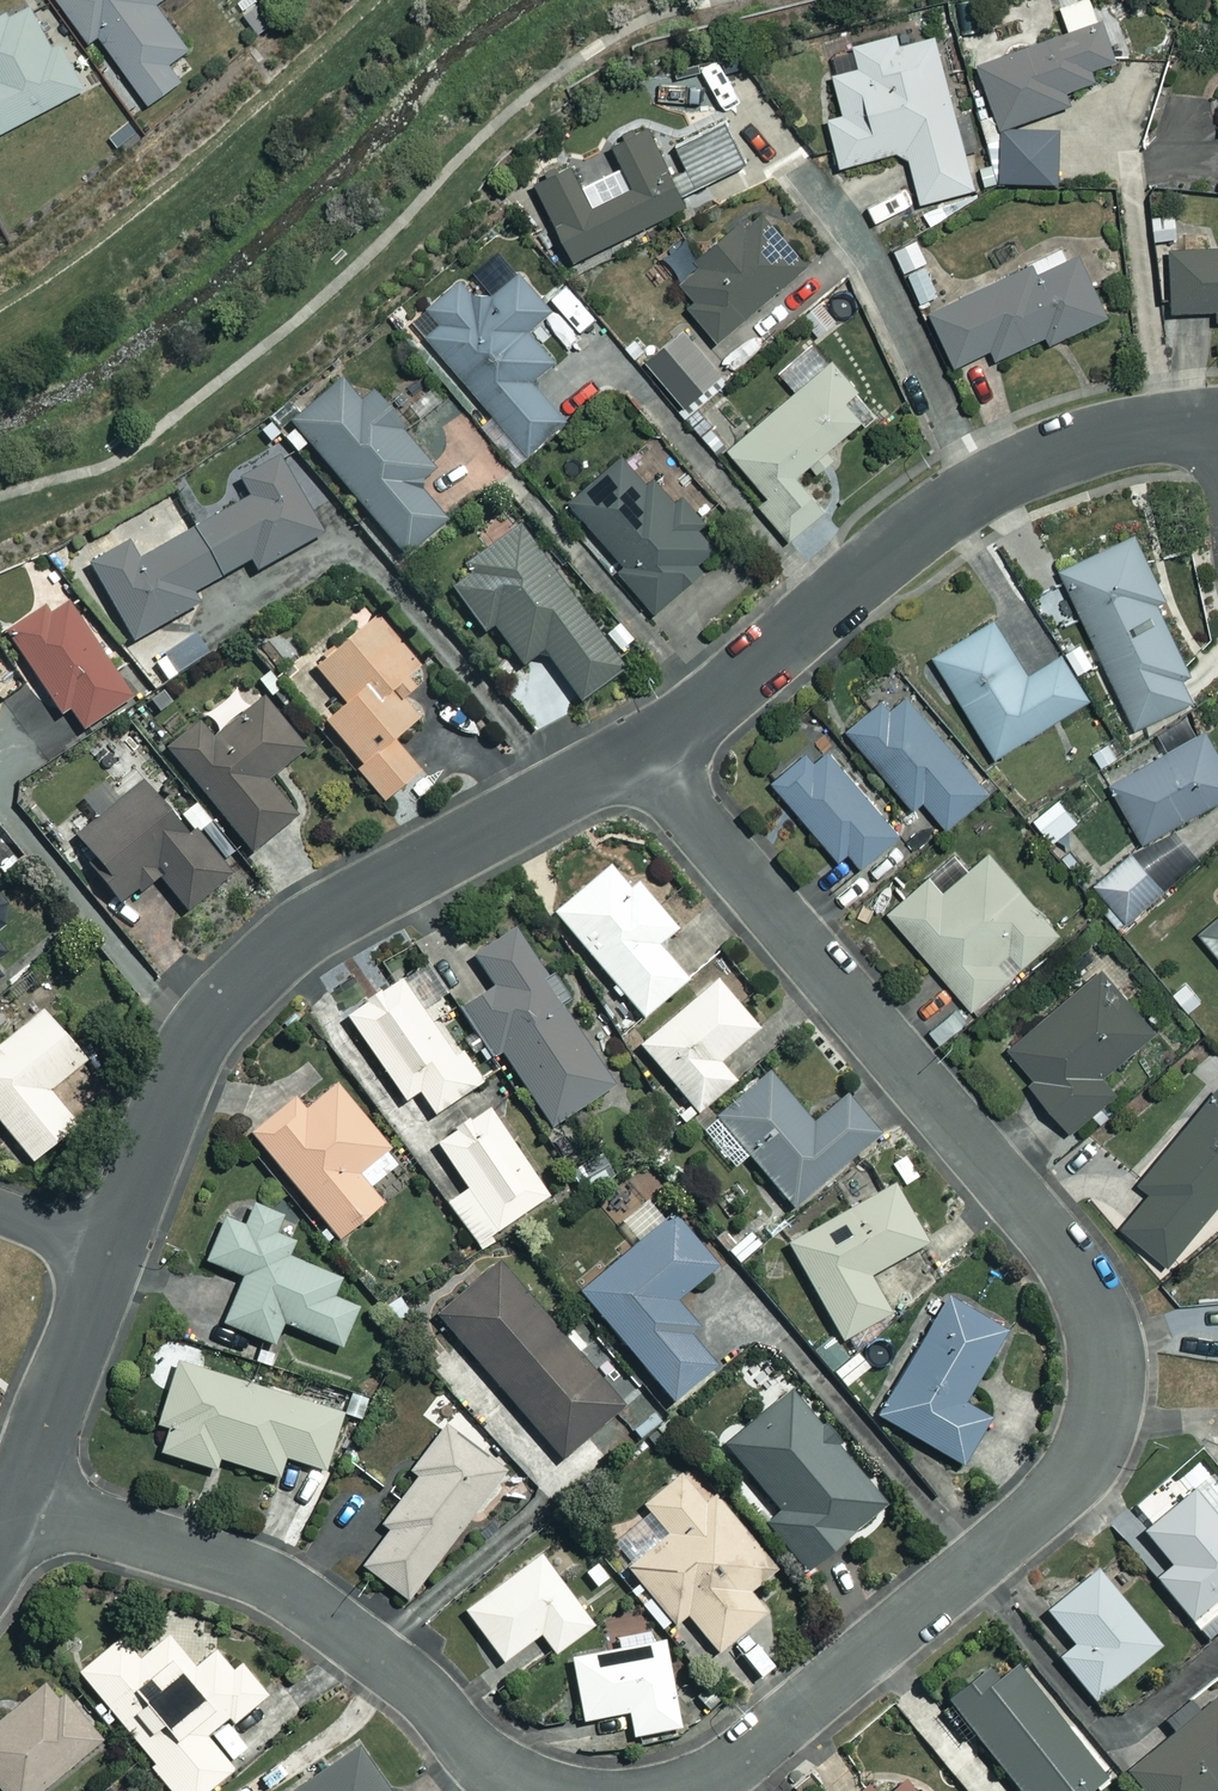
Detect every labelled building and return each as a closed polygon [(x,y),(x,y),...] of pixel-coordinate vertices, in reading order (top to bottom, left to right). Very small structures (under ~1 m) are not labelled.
[(88,35),(97,29),(145,100),(176,78),(165,62),(185,48),(154,2),(157,0),(64,0),(88,35)] [(31,3),(0,18),(0,127),(83,88),(59,39),(50,43),(31,3)] [(999,129),(1066,105),(1061,91),(1085,83),(1080,71),(1114,59),(1101,21),(977,65),(999,129)] [(825,119),(838,167),(894,152),(896,159),(906,157),(918,203),(971,189),(931,37),(896,46),(893,35),(851,46),(857,69),(831,76),(841,115),(825,119)] [(720,121),(671,144),(683,168),(666,176),(645,130),(607,148),(626,187),(585,206),(567,166),(532,183),(568,261),(682,207),(677,195),(741,165),(720,121)] [(1056,131),(999,131),(999,181),(1056,181),(1056,131)] [(689,302),(680,309),(708,344),(807,266),(759,205),(689,260),(694,266),(665,290),(674,301),(683,294),(689,302)] [(905,276),(928,264),(916,240),(893,251),(905,276)] [(1167,247),(1166,310),(1211,310),(1211,318),(1217,318),(1217,247),(1167,247)] [(1075,256),(1066,260),(1062,252),(927,312),(951,366),(988,349),(992,358),(1042,336),(1046,344),(1102,318),(1075,256)] [(928,264),(905,276),(918,302),(941,290),(928,264)] [(515,267),(483,294),(468,277),(435,304),(450,322),(432,337),(527,450),(565,418),(532,379),(554,360),(527,328),(550,308),(515,267)] [(717,375),(701,353),(662,381),(678,403),(717,375)] [(843,400),(853,392),(829,363),(725,448),(764,496),(757,502),(786,539),(830,503),(808,476),(829,459),(821,450),(859,420),(843,400)] [(432,466),(351,368),(291,418),(402,552),(443,517),(413,481),(432,466)] [(193,526),(219,574),(249,557),(255,568),(323,530),(277,450),(232,477),(243,497),(193,526)] [(698,525),(705,519),(683,494),(676,500),(656,475),(645,484),(621,455),(570,498),(624,561),(618,566),(654,609),(700,570),(693,561),(713,544),(698,525)] [(468,573),(447,589),(479,634),(493,623),(521,663),(542,648),(579,698),(622,667),(516,521),(460,561),(468,573)] [(219,574),(193,526),(135,559),(113,522),(77,542),(132,638),(196,602),(190,591),(219,574)] [(1163,598),(1134,534),(1058,568),(1130,727),(1197,697),(1153,603),(1163,598)] [(52,613),(46,604),(2,632),(56,716),(66,709),(78,728),(130,694),(69,601),(52,613)] [(403,696),(416,686),(405,672),(417,663),(375,612),(313,663),(344,700),(324,716),(360,761),(355,765),(383,799),(418,770),(390,735),(417,713),(403,696)] [(1026,674),(993,619),(931,657),(991,756),(1088,697),(1061,653),(1026,674)] [(988,788),(888,669),(861,691),(874,706),(844,731),(910,809),(921,800),(943,826),(988,788)] [(243,715),(228,697),(200,720),(196,715),(164,742),(251,849),(295,812),(265,776),(303,746),(264,698),(243,715)] [(1203,728),(1105,782),(1140,845),(1217,802),(1217,756),(1203,728)] [(901,832),(824,738),(774,780),(837,857),(847,849),(861,865),(901,832)] [(141,779),(118,799),(101,778),(76,798),(93,819),(75,833),(101,865),(95,869),(120,900),(156,871),(185,906),(231,869),(197,828),(187,836),(141,779)] [(1060,928),(989,845),(940,887),(930,876),(886,913),(967,1008),(1060,928)] [(1166,886),(1133,846),(1092,879),(1125,919),(1166,886)] [(630,888),(611,863),(554,907),(638,1015),(684,979),(656,943),(675,928),(639,881),(630,888)] [(1199,931),(1217,954),(1217,915),(1199,931)] [(12,943),(0,929),(0,953),(12,943)] [(562,999),(510,929),(472,957),(492,984),(459,1008),(493,1054),(500,1049),(554,1121),(613,1078),(557,1002),(562,999)] [(1031,1076),(1024,1082),(1065,1131),(1114,1090),(1101,1074),(1153,1031),(1101,968),(1007,1047),(1031,1076)] [(427,1015),(401,976),(347,1011),(402,1097),(416,1088),(431,1112),(479,1081),(433,1011),(427,1015)] [(758,1027),(718,977),(639,1040),(693,1109),(732,1079),(717,1059),(758,1027)] [(43,1007),(0,1042),(0,1121),(30,1157),(75,1121),(48,1088),(85,1057),(43,1007)] [(809,1120),(771,1071),(701,1126),(731,1164),(747,1151),(788,1204),(875,1136),(842,1093),(809,1120)] [(379,1200),(368,1186),(399,1161),(335,1082),(303,1108),(293,1096),(251,1130),(336,1235),(379,1200)] [(1216,1092),(1140,1181),(1150,1189),(1120,1225),(1165,1263),(1217,1201),(1217,1093),(1216,1092)] [(547,1190),(485,1106),(435,1143),(467,1186),(447,1200),(478,1242),(547,1190)] [(927,1242),(896,1183),(788,1239),(838,1336),(890,1310),(870,1271),(927,1242)] [(278,1213),(251,1202),(242,1225),(222,1218),(206,1261),(242,1275),(224,1323),(275,1341),(283,1320),(343,1342),(358,1303),(332,1293),(339,1274),(284,1254),(293,1231),(274,1224),(278,1213)] [(716,1264),(675,1212),(581,1285),(669,1399),(713,1365),(684,1329),(689,1325),(670,1300),(716,1264)] [(435,1311),(560,1459),(621,1409),(495,1260),(435,1311)] [(1007,1329),(947,1290),(922,1330),(926,1333),(876,1411),(959,1465),(989,1417),(962,1399),(1007,1329)] [(341,1407),(177,1356),(155,1422),(164,1425),(157,1448),(215,1468),(219,1458),(277,1478),(285,1456),(321,1468),(341,1407)] [(891,1495),(796,1382),(725,1442),(779,1507),(765,1519),(805,1567),(891,1495)] [(489,1449),(493,1443),(453,1412),(409,1468),(416,1474),(380,1521),(388,1527),(361,1562),(405,1596),(508,1464),(489,1449)] [(687,1467),(603,1535),(673,1620),(685,1610),(716,1648),(764,1610),(746,1588),(769,1569),(687,1467)] [(1195,1487),(1143,1526),(1170,1561),(1155,1573),(1188,1617),(1217,1594),(1217,1518),(1195,1487)] [(591,1626),(542,1552),(464,1604),(499,1657),(539,1631),(552,1651),(591,1626)] [(1159,1641),(1093,1566),(1044,1609),(1073,1642),(1058,1655),(1095,1697),(1159,1641)] [(213,1644),(188,1664),(164,1634),(137,1655),(120,1634),(77,1668),(176,1790),(201,1790),(230,1768),(203,1734),(228,1714),(232,1720),(266,1692),(240,1660),(232,1667),(213,1644)] [(680,1723),(661,1636),(568,1656),(582,1720),(628,1710),(633,1734),(680,1723)] [(943,1696),(1016,1790),(1083,1790),(1105,1774),(1018,1661),(998,1677),(987,1662),(943,1696)] [(47,1680),(0,1718),(0,1786),(4,1790),(35,1790),(104,1735),(66,1687),(59,1694),(47,1680)] [(1216,1697),(1126,1767),(1145,1790),(1206,1790),(1217,1781),(1217,1699),(1216,1697)] [(351,1742),(285,1790),(388,1790),(351,1742)] [(121,1761),(106,1743),(81,1764),(96,1782),(121,1761)] [(901,1777),(885,1790),(913,1790),(901,1777)] [(866,1782),(856,1790),(874,1790),(866,1782)]
